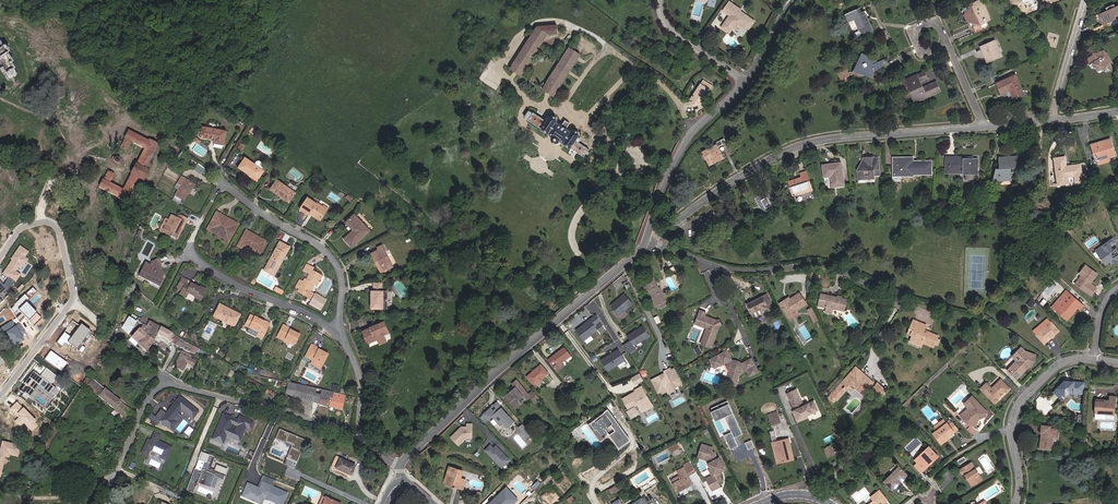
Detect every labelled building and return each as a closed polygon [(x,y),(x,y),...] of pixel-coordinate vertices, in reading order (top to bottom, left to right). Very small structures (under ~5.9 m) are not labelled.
[(979,25),(991,21),(982,1),(970,6),(962,17),(965,23),(979,25)] [(738,14),(739,13),(728,5),(722,13),(727,17),(727,16),(729,13),(731,15),(730,16),(731,17),(730,19),(729,18),(721,30),(725,33),(729,28),(731,30),(732,29),(739,33),(743,27),(744,27),(745,25),(750,28),(752,23),(738,14)] [(1116,8),(1115,6),(1106,10),(1107,12),(1099,16),(1104,27),(1113,23),(1114,25),(1117,24),(1117,7),(1116,8)] [(861,15),(859,10),(845,16),(847,22),(855,19),(859,28),(869,24),(864,14),(861,15)] [(556,26),(536,27),(547,34),(556,33),(556,26)] [(547,34),(536,27),(528,39),(539,46),(547,34)] [(539,46),(528,39),(509,68),(520,76),(532,59),(538,48),(539,46)] [(985,62),(1000,55),(994,40),(978,47),(985,62)] [(14,70),(10,64),(12,63),(7,54),(8,53),(4,47),(2,48),(0,44),(0,70),(2,69),(6,75),(14,70)] [(553,72),(542,89),(553,97),(580,55),(569,48),(562,59),(553,72)] [(882,68),(884,57),(873,62),(871,58),(872,57),(862,52),(856,68),(872,74),(874,69),(872,65),(874,64),(877,71),(882,68)] [(1101,54),(1086,62),(1088,66),(1092,66),(1093,68),(1097,70),(1098,68),(1103,71),(1104,73),(1106,73),(1108,72),(1110,74),(1116,71),(1108,56),(1106,57),(1104,54),(1102,55),(1101,54)] [(923,73),(903,81),(912,100),(923,95),(924,98),(934,93),(933,90),(937,89),(934,82),(920,88),(918,82),(926,79),(923,73)] [(1012,101),(1022,96),(1014,76),(995,84),(1000,94),(1007,91),(1012,101)] [(700,84),(690,99),(700,105),(710,90),(713,85),(710,83),(706,88),(705,87),(708,83),(703,79),(700,84)] [(923,95),(912,100),(913,103),(924,98),(923,95)] [(583,157),(588,149),(578,142),(579,141),(579,138),(577,137),(579,135),(578,132),(575,129),(572,130),(570,132),(556,122),(557,120),(556,117),(553,115),(549,116),(548,118),(547,117),(544,118),(543,119),(532,112),(532,113),(528,110),(524,117),(528,119),(527,121),(551,137),(550,138),(551,141),(554,143),(557,142),(558,141),(583,157)] [(565,119),(561,124),(565,128),(569,123),(565,119)] [(216,140),(215,148),(224,150),(225,145),(228,132),(204,127),(202,137),(216,140)] [(149,164),(159,146),(150,141),(150,142),(131,131),(122,146),(127,149),(132,141),(146,149),(138,163),(137,163),(131,175),(132,175),(124,190),(109,182),(113,175),(108,172),(99,186),(119,197),(119,198),(128,203),(141,180),(143,181),(152,165),(149,164)] [(721,140),(716,143),(717,145),(718,147),(723,145),(726,143),(724,138),(721,140)] [(1097,157),(1099,162),(1099,163),(1099,164),(1100,164),(1101,164),(1111,161),(1110,158),(1117,156),(1111,139),(1093,145),(1097,157)] [(717,145),(702,152),(709,165),(723,158),(718,147),(717,145)] [(861,162),(857,171),(858,181),(875,179),(875,176),(880,176),(879,158),(875,158),(875,156),(861,157),(861,162)] [(945,173),(961,172),(961,176),(977,175),(976,159),(971,159),(971,156),(944,157),(945,173)] [(917,176),(918,161),(916,160),(916,157),(894,158),(895,177),(916,177),(916,176),(917,176)] [(992,182),(1011,181),(1011,169),(1015,169),(1018,157),(999,159),(999,170),(995,171),(992,182)] [(1064,157),(1054,158),(1057,178),(1075,175),(1075,182),(1082,181),(1080,165),(1066,166),(1064,157)] [(240,168),(251,176),(258,181),(265,171),(264,170),(266,166),(260,162),(257,163),(256,165),(246,159),(240,168)] [(933,160),(918,161),(917,176),(933,176),(933,160)] [(844,185),(840,162),(822,166),(824,177),(831,176),(833,187),(844,185)] [(811,195),(806,174),(799,176),(800,180),(787,183),(790,199),(811,195)] [(190,177),(186,175),(182,182),(185,184),(183,187),(179,193),(187,197),(189,198),(198,183),(189,178),(190,177)] [(290,188),(280,181),(273,190),(291,202),(298,193),(297,192),(290,188)] [(299,189),(293,184),(290,188),(297,192),(299,189)] [(187,197),(179,193),(177,197),(182,201),(183,199),(185,201),(187,197)] [(766,195),(757,199),(763,210),(771,206),(766,195)] [(318,204),(310,199),(303,210),(312,216),(313,214),(322,221),(328,212),(323,209),(325,207),(319,203),(318,204)] [(187,218),(190,220),(192,217),(183,212),(182,215),(176,211),(173,216),(167,228),(172,231),(173,230),(176,231),(175,233),(179,235),(184,227),(182,226),(187,218)] [(225,217),(219,214),(210,230),(214,232),(216,230),(228,238),(231,234),(235,236),(241,225),(233,220),(231,224),(223,220),(225,217)] [(164,226),(167,228),(173,216),(170,215),(164,226)] [(370,232),(354,216),(346,224),(353,231),(355,230),(357,232),(354,235),(353,234),(345,241),(353,249),(370,232)] [(181,236),(190,220),(187,218),(182,226),(184,227),(179,235),(181,236)] [(269,242),(260,237),(259,239),(252,235),(253,233),(250,231),(241,246),(245,249),(247,245),(262,254),(269,242)] [(1110,241),(1095,252),(1101,260),(1100,261),(1104,266),(1108,263),(1110,265),(1115,261),(1113,259),(1117,256),(1114,251),(1112,252),(1108,248),(1113,245),(1110,241)] [(284,253),(288,255),(292,248),(281,242),(272,258),(273,259),(269,267),(274,270),(284,253)] [(18,245),(2,274),(7,277),(2,286),(10,290),(19,273),(16,271),(19,265),(23,267),(28,258),(26,257),(29,251),(18,245)] [(377,258),(385,272),(390,270),(389,268),(393,265),(383,247),(378,249),(380,251),(373,254),(375,259),(377,258)] [(277,275),(288,255),(284,253),(274,270),(269,267),(267,270),(277,275)] [(150,277),(149,280),(161,286),(165,279),(163,278),(165,273),(163,269),(160,268),(160,265),(164,263),(161,256),(153,260),(153,265),(147,262),(142,272),(150,277)] [(375,259),(383,273),(385,272),(377,258),(375,259)] [(318,283),(323,274),(315,269),(316,266),(310,263),(307,269),(311,272),(309,278),(306,276),(304,279),(302,278),(298,285),(301,287),(302,286),(311,291),(313,288),(316,282),(318,283)] [(1088,285),(1095,274),(1085,267),(1079,275),(1080,277),(1074,285),(1090,297),(1095,289),(1088,285)] [(140,276),(149,280),(150,277),(142,272),(140,276)] [(178,287),(184,289),(190,280),(184,277),(178,287)] [(655,290),(658,288),(653,279),(643,285),(656,309),(660,307),(663,306),(655,290)] [(182,293),(190,297),(192,292),(198,296),(198,297),(203,300),(209,289),(203,286),(202,287),(197,285),(196,286),(193,284),(194,282),(190,280),(184,289),(182,293)] [(302,286),(301,287),(301,289),(315,296),(318,291),(313,288),(311,291),(302,286)] [(386,299),(386,294),(384,294),(383,286),(376,286),(376,294),(374,294),(375,311),(386,311),(386,306),(390,305),(390,299),(386,299)] [(662,289),(659,290),(658,288),(655,290),(663,306),(660,307),(662,310),(668,308),(663,299),(667,298),(662,289)] [(329,297),(318,291),(315,296),(313,301),(324,306),(329,297)] [(784,297),(779,300),(786,313),(790,310),(792,313),(796,310),(795,308),(804,303),(798,292),(789,297),(785,299),(784,297)] [(1061,301),(1067,294),(1065,292),(1059,299),(1061,301)] [(764,294),(760,295),(767,307),(770,305),(764,294)] [(834,297),(821,294),(819,303),(826,304),(825,308),(832,309),(832,305),(843,307),(846,297),(835,294),(834,297)] [(1082,307),(1067,294),(1061,301),(1053,310),(1066,322),(1072,315),(1071,313),(1075,308),(1077,309),(1079,311),(1082,307)] [(760,307),(761,310),(767,307),(760,295),(745,304),(750,313),(758,308),(760,307)] [(611,306),(611,308),(618,316),(632,305),(624,296),(611,306)] [(1032,299),(1028,304),(1032,307),(1036,302),(1032,299)] [(232,311),(233,308),(223,303),(217,316),(236,324),(240,315),(232,311)] [(243,313),(233,308),(232,311),(240,315),(236,324),(237,325),(243,313)] [(812,310),(808,313),(812,321),(816,319),(812,310)] [(708,315),(701,312),(699,320),(705,322),(703,326),(709,328),(710,331),(709,332),(707,334),(703,346),(712,349),(720,329),(718,324),(718,322),(707,318),(708,315)] [(266,322),(253,316),(248,326),(260,332),(260,333),(265,336),(272,323),(266,320),(266,322)] [(122,329),(127,334),(136,323),(130,318),(122,329)] [(699,320),(697,326),(705,329),(707,334),(709,332),(710,331),(709,328),(703,326),(705,322),(699,320)] [(140,329),(153,340),(158,334),(162,328),(150,321),(147,327),(142,324),(140,329)] [(576,331),(584,341),(598,331),(590,321),(576,331)] [(916,344),(923,346),(923,345),(934,349),(938,337),(928,334),(927,335),(924,334),(926,327),(914,322),(911,330),(914,331),(912,336),(913,337),(911,343),(916,345),(916,344)] [(373,342),(374,345),(380,342),(382,346),(389,343),(387,336),(391,334),(387,323),(377,327),(378,328),(366,333),(370,343),(373,342)] [(1050,324),(1035,337),(1043,345),(1057,332),(1050,324)] [(288,339),(297,343),(300,336),(292,332),(293,329),(286,325),(280,338),(287,341),(288,339)] [(146,351),(153,340),(140,329),(139,328),(130,337),(146,351)] [(162,328),(158,334),(172,342),(176,336),(162,328)] [(642,328),(627,337),(633,347),(648,338),(642,328)] [(186,341),(184,340),(176,336),(172,342),(182,348),(186,341)] [(201,350),(186,341),(182,348),(189,352),(196,352),(200,353),(201,350)] [(321,347),(314,343),(307,355),(315,359),(316,356),(325,361),(330,354),(321,349),(321,347)] [(559,366),(562,363),(570,357),(564,349),(548,361),(552,366),(557,363),(559,366)] [(1024,365),(1030,368),(1032,368),(1036,357),(1027,354),(1021,349),(1013,358),(1017,363),(1008,371),(1016,380),(1026,372),(1021,367),(1024,365)] [(618,350),(600,361),(607,372),(624,361),(618,350)] [(196,362),(194,361),(190,359),(191,356),(182,351),(174,367),(183,372),(187,364),(193,367),(196,362)] [(727,353),(713,360),(710,365),(712,369),(716,369),(723,366),(727,373),(727,379),(737,380),(737,374),(745,370),(747,374),(752,375),(756,372),(756,369),(752,359),(740,364),(733,363),(731,363),(727,353)] [(564,365),(562,363),(559,366),(557,363),(552,366),(556,371),(564,365)] [(534,385),(548,374),(542,366),(528,376),(534,385)] [(854,371),(860,377),(862,375),(856,369),(854,371)] [(660,376),(651,381),(657,393),(660,392),(665,389),(666,392),(673,388),(672,387),(674,386),(673,384),(678,382),(672,371),(670,372),(669,370),(663,373),(664,375),(662,377),(663,377),(661,378),(660,376)] [(860,377),(854,371),(841,384),(830,395),(835,400),(847,389),(849,391),(853,387),(856,385),(864,393),(872,385),(862,375),(860,377)] [(127,408),(88,375),(82,384),(114,410),(122,416),(123,417),(127,408)] [(986,384),(980,389),(995,404),(998,401),(997,400),(1005,392),(1007,393),(1010,390),(1000,381),(991,389),(986,384)] [(343,394),(287,382),(285,392),(296,399),(318,403),(339,408),(341,399),(344,400),(345,394),(343,394)] [(512,407),(519,402),(523,398),(526,401),(530,398),(536,405),(540,402),(534,394),(529,397),(517,382),(513,386),(514,387),(513,388),(514,390),(512,392),(505,398),(512,407)] [(1083,384),(1068,382),(1064,382),(1054,393),(1061,400),(1069,393),(1082,394),(1083,384)] [(856,385),(853,387),(861,396),(864,393),(856,385)] [(884,391),(878,385),(872,391),(878,397),(884,391)] [(652,404),(643,389),(641,391),(640,388),(635,391),(637,393),(635,394),(634,393),(623,399),(630,411),(639,406),(641,410),(652,404)] [(797,391),(787,395),(795,412),(796,415),(794,416),(797,421),(818,412),(814,403),(804,407),(797,391)] [(959,393),(951,401),(955,405),(963,397),(959,393)] [(162,408),(152,420),(158,424),(161,420),(171,428),(175,423),(177,421),(173,418),(178,413),(181,409),(193,418),(198,411),(180,396),(167,412),(162,408)] [(1115,415),(1116,397),(1109,396),(1109,400),(1105,400),(1104,402),(1096,402),(1095,413),(1096,413),(1096,419),(1106,419),(1107,414),(1115,415)] [(972,397),(956,411),(969,425),(976,425),(978,417),(981,416),(981,417),(986,417),(986,412),(972,397)] [(737,436),(743,434),(730,401),(709,408),(714,422),(717,421),(721,434),(724,433),(730,449),(740,446),(737,436)] [(521,405),(519,402),(512,407),(515,410),(521,405)] [(127,408),(123,417),(126,419),(131,411),(127,408)] [(491,408),(483,415),(487,421),(492,417),(499,425),(502,423),(506,428),(513,423),(501,409),(498,412),(496,409),(494,411),(491,408)] [(122,416),(114,410),(111,414),(119,420),(122,416)] [(775,410),(771,412),(775,422),(779,420),(775,410)] [(628,440),(608,411),(588,425),(594,432),(595,431),(602,440),(604,439),(603,438),(608,435),(618,448),(628,440)] [(178,413),(173,418),(177,421),(175,423),(177,424),(182,417),(178,413)] [(234,419),(223,414),(212,439),(222,444),(226,436),(235,439),(238,433),(242,435),(246,427),(250,429),(253,423),(240,417),(237,423),(234,421),(234,419)] [(944,420),(936,426),(938,430),(947,424),(944,420)] [(944,439),(948,436),(958,430),(953,423),(950,425),(948,423),(947,424),(938,430),(934,433),(941,444),(946,441),(944,439)] [(459,430),(451,438),(459,446),(466,438),(472,439),(472,424),(467,424),(467,427),(461,427),(461,429),(460,431),(459,430)] [(1041,435),(1039,450),(1045,451),(1052,452),(1054,438),(1058,438),(1058,431),(1050,430),(1050,426),(1041,425),(1040,435),(1041,435)] [(522,426),(519,429),(526,438),(530,435),(522,426)] [(307,441),(278,429),(274,439),(290,446),(285,458),(297,463),(307,441)] [(155,431),(151,439),(158,442),(161,434),(155,431)] [(151,439),(150,441),(146,439),(142,447),(146,449),(158,455),(158,457),(163,460),(169,447),(158,442),(151,439)] [(752,440),(746,442),(748,450),(755,447),(752,440)] [(776,443),(781,464),(793,461),(789,441),(776,443)] [(777,465),(781,464),(776,443),(772,444),(777,465)] [(678,449),(675,444),(668,448),(671,453),(678,449)] [(711,448),(700,444),(697,454),(701,457),(708,459),(709,462),(705,464),(709,470),(713,479),(709,481),(708,476),(704,479),(710,491),(718,487),(716,482),(720,480),(716,473),(715,471),(722,468),(717,458),(716,459),(713,452),(710,452),(711,448)] [(828,445),(822,447),(827,456),(832,454),(828,445)] [(490,446),(485,451),(501,469),(509,462),(496,447),(493,450),(490,446)] [(921,475),(924,471),(923,469),(931,461),(932,462),(938,457),(928,447),(914,460),(918,464),(914,468),(921,475)] [(701,457),(697,454),(696,458),(703,462),(705,464),(709,462),(708,459),(701,457)] [(210,468),(214,457),(209,455),(206,462),(199,459),(188,485),(194,487),(196,481),(208,486),(212,476),(223,480),(225,475),(210,468)] [(352,477),(356,468),(356,467),(334,457),(331,463),(337,466),(336,469),(352,477)] [(923,469),(924,471),(932,462),(931,461),(923,469)] [(959,471),(962,475),(965,474),(973,486),(982,479),(971,463),(959,471)] [(694,473),(689,464),(683,468),(685,472),(688,477),(694,473)] [(450,467),(445,483),(462,489),(465,480),(461,479),(464,472),(450,467)] [(683,468),(676,471),(675,472),(677,476),(679,475),(685,472),(683,468)] [(899,468),(885,482),(893,491),(907,477),(899,468)] [(685,472),(679,475),(677,476),(677,477),(680,481),(673,485),(678,493),(687,488),(693,485),(688,477),(685,472)] [(680,481),(677,477),(671,481),(673,485),(680,481)] [(247,483),(241,496),(259,503),(267,503),(274,488),(267,484),(264,490),(247,483)] [(533,491),(536,494),(542,487),(539,484),(533,491)] [(619,485),(609,491),(610,493),(614,491),(615,493),(620,490),(619,488),(621,487),(619,485)] [(489,503),(514,503),(519,499),(506,487),(489,503)] [(870,498),(874,503),(873,503),(882,503),(881,503),(886,499),(879,491),(870,498)]
